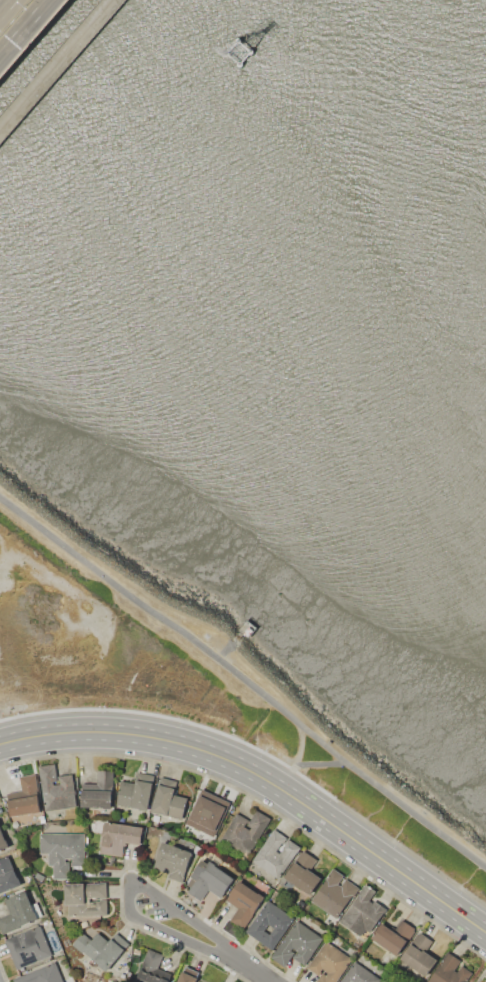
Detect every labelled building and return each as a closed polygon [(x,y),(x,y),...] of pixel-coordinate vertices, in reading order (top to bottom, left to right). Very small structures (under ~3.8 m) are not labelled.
[(38,766),(54,763),(56,780),(53,781),(53,784),(59,783),(59,780),(58,781),(58,776),(71,774),(76,806),(44,810),(38,766)] [(80,790),(97,790),(97,770),(112,770),(111,807),(80,807),(80,790)] [(154,775),(148,810),(115,804),(119,779),(135,782),(137,772),(154,775)] [(34,773),(40,812),(10,816),(7,793),(21,791),(19,775),(34,773)] [(160,777),(176,781),(173,794),(187,798),(182,818),(151,811),(160,777)] [(202,789),(229,802),(213,836),(186,823),(202,789)] [(220,840),(237,813),(249,820),(256,810),(270,819),(246,857),(220,840)] [(104,821),(144,827),(141,844),(126,842),(126,845),(123,845),(122,856),(100,853),(104,821)] [(9,849),(0,852),(0,824),(9,849)] [(251,860),(274,828),(300,847),(278,879),(251,860)] [(39,833),(85,833),(85,865),(69,865),(69,878),(53,878),(53,865),(48,865),(47,853),(39,854),(39,833)] [(162,842),(192,852),(183,881),(167,876),(169,872),(154,867),(162,842)] [(20,885),(0,893),(0,859),(9,856),(20,885)] [(203,857),(235,879),(221,899),(208,890),(200,901),(187,892),(194,881),(189,877),(203,857)] [(284,876),(295,860),(322,879),(311,895),(284,876)] [(311,901),(333,869),(342,876),(337,883),(340,885),(345,878),(358,887),(336,918),(311,901)] [(239,880),(265,897),(244,929),(230,920),(238,907),(226,900),(239,880)] [(64,884),(106,883),(107,914),(68,915),(68,905),(65,905),(64,884)] [(339,920),(365,883),(377,891),(370,900),(372,902),(373,900),(386,909),(365,939),(339,920)] [(2,934),(0,929),(0,917),(9,913),(4,900),(26,891),(37,920),(2,934)] [(245,931),(266,899),(294,917),(273,949),(245,931)] [(371,938),(382,923),(393,931),(401,919),(416,930),(398,956),(371,938)] [(297,920),(323,938),(305,964),(293,956),(297,950),(292,947),(290,950),(293,953),(284,966),(271,958),(297,920)] [(5,940),(40,926),(51,956),(17,969),(5,940)] [(71,944),(82,932),(91,940),(99,932),(109,941),(111,938),(125,951),(107,972),(83,950),(81,953),(71,944)] [(351,960),(335,981),(315,981),(322,972),(325,975),(327,972),(322,968),(317,975),(306,967),(325,941),(351,960)] [(399,958),(410,943),(436,961),(426,976),(399,958)] [(472,972),(464,981),(426,981),(425,981),(447,950),(460,960),(454,969),(457,971),(462,965),(472,972)] [(381,981),(380,981),(340,981),(355,962),(381,981)] [(55,963),(62,981),(13,981),(12,979),(55,963)] [(168,980),(167,981),(135,981),(140,969),(168,980)] [(198,979),(197,981),(176,981),(180,971),(198,979)]
